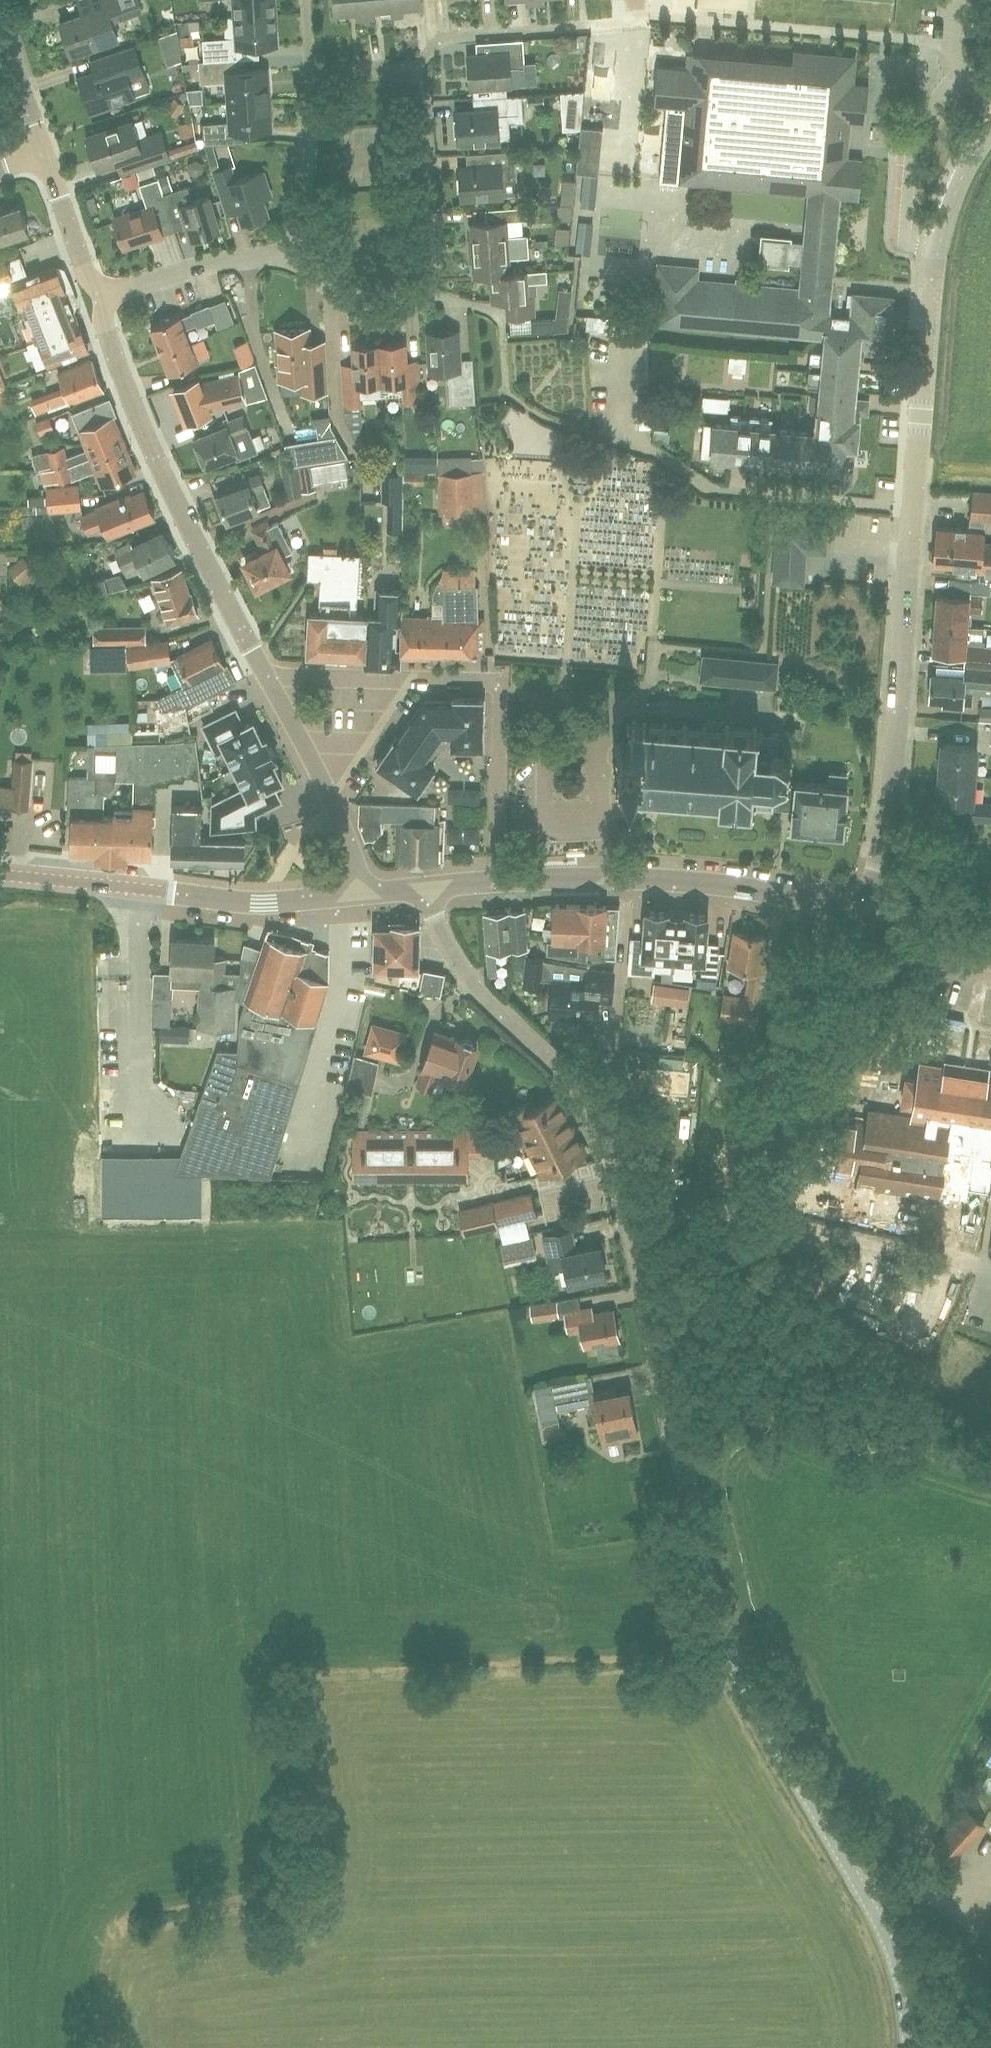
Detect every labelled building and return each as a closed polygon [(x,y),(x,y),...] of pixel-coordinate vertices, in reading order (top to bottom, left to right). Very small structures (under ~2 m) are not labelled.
[(113,5),(62,22),(72,53),(118,38),(111,18),(142,8),(139,0),(111,0),(113,5)] [(236,18),(276,15),(275,0),(235,0),(236,18)] [(367,20),(365,0),(336,0),(337,15),(358,13),(359,21),(367,20)] [(367,20),(375,19),(374,12),(393,10),(392,0),(365,0),(367,20)] [(393,10),(394,17),(403,16),(402,9),(423,7),(423,0),(392,0),(393,10)] [(205,61),(229,59),(228,48),(277,44),(276,15),(236,18),(238,38),(204,40),(205,61)] [(497,53),(479,55),(469,55),(471,87),(511,85),(510,68),(526,67),(524,40),(497,42),(497,53)] [(127,78),(144,73),(135,45),(101,56),(106,69),(81,78),(91,110),(133,96),(127,78)] [(696,143),(841,157),(845,123),(864,125),(868,84),(852,82),(854,60),(795,54),(794,65),(694,56),(693,67),(660,64),(656,106),(667,107),(660,181),(692,184),(696,143)] [(229,59),(205,61),(200,61),(202,83),(228,81),(230,102),(268,99),(266,69),(229,72),(229,59)] [(563,109),(582,108),(584,92),(562,93),(563,109)] [(521,94),(492,96),(493,109),(457,111),(458,143),(499,141),(498,116),(522,115),(521,94)] [(528,105),(544,105),(544,94),(528,95),(528,105)] [(268,99),(230,102),(231,121),(204,123),(206,145),(234,143),(233,132),(271,129),(268,99)] [(98,169),(118,162),(123,176),(170,160),(162,136),(137,144),(130,122),(88,137),(98,169)] [(581,127),(576,173),(599,176),(603,129),(581,127)] [(822,308),(831,309),(841,198),(860,200),(863,159),(841,157),(696,143),(692,184),(808,195),(804,242),(764,238),(762,263),(801,267),(799,290),(748,285),(749,281),(738,280),(738,284),(697,281),(698,273),(698,268),(659,265),(654,321),(820,336),(822,308)] [(486,166),(468,168),(461,168),(462,199),(502,197),(501,180),(517,179),(515,152),(485,154),(486,166)] [(263,198),(271,196),(263,172),(236,181),(231,167),(215,172),(228,213),(239,210),(243,221),(268,214),(263,198)] [(168,209),(163,194),(158,179),(141,184),(148,208),(115,218),(124,248),(163,235),(156,213),(168,209)] [(184,218),(187,228),(191,239),(219,229),(209,196),(194,201),(189,186),(177,190),(163,194),(168,209),(172,221),(184,218)] [(28,232),(19,207),(4,212),(3,207),(0,208),(0,242),(28,232)] [(473,250),(529,246),(528,235),(522,236),(508,237),(507,221),(521,221),(527,220),(526,207),(486,210),(487,222),(471,223),(473,250)] [(581,250),(593,251),(593,223),(582,223),(581,250)] [(577,227),(560,227),(560,244),(577,244),(577,227)] [(491,275),(510,272),(509,258),(529,257),(529,246),(473,250),(474,276),(491,275)] [(648,259),(585,256),(584,275),(603,275),(603,298),(620,299),(621,282),(633,283),(633,274),(647,274),(648,259)] [(6,282),(14,279),(7,261),(6,261),(0,263),(0,284),(6,282)] [(14,283),(21,301),(36,337),(64,326),(66,331),(79,326),(72,307),(75,306),(76,302),(71,289),(67,287),(66,284),(68,280),(63,268),(59,266),(56,267),(55,264),(27,275),(13,281),(14,283)] [(491,275),(493,302),(508,300),(510,317),(534,315),(533,297),(528,298),(527,283),(547,282),(546,270),(510,272),(491,275)] [(859,345),(888,347),(893,298),(854,295),(853,311),(831,309),(822,308),(820,336),(826,337),(821,396),(811,395),(810,410),(816,410),(814,433),(771,429),(772,420),(732,416),(731,426),(715,424),(712,457),(750,461),(814,467),(819,467),(819,470),(829,471),(828,480),(835,486),(846,487),(851,479),(852,472),(855,446),(857,447),(860,414),(862,400),(854,400),(859,345)] [(226,300),(209,306),(218,329),(235,322),(226,300)] [(151,328),(162,354),(190,342),(185,330),(198,325),(193,313),(181,317),(181,316),(151,328)] [(586,330),(594,330),(595,316),(587,316),(586,330)] [(603,317),(595,316),(594,330),(602,331),(603,317)] [(603,317),(602,331),(610,332),(611,318),(603,317)] [(532,333),(554,332),(553,318),(531,320),(532,333)] [(619,318),(611,318),(610,332),(618,332),(619,318)] [(626,333),(627,319),(619,318),(618,332),(626,333)] [(634,334),(635,320),(627,319),(626,333),(634,334)] [(64,326),(36,337),(37,341),(29,344),(35,360),(46,355),(50,365),(89,349),(79,326),(66,331),(64,326)] [(324,342),(309,343),(308,330),(277,332),(278,349),(276,350),(277,363),(279,363),(280,380),(301,379),(302,393),(327,391),(326,364),(324,342)] [(476,403),(474,374),(461,375),(458,331),(428,333),(430,372),(449,370),(451,404),(476,403)] [(162,354),(170,374),(198,362),(190,342),(162,354)] [(378,343),(381,385),(382,385),(383,396),(405,395),(405,403),(420,402),(418,359),(407,360),(406,342),(378,343)] [(360,386),(381,385),(378,343),(352,345),(353,364),(342,365),(344,406),(361,405),(360,397),(360,386)] [(64,386),(65,388),(44,396),(48,408),(70,400),(71,403),(104,390),(92,359),(59,372),(64,386)] [(246,400),(239,373),(199,384),(197,380),(176,388),(189,422),(210,414),(209,410),(246,400)] [(640,397),(654,397),(654,389),(649,389),(640,389),(640,397)] [(704,408),(726,410),(727,398),(705,396),(704,408)] [(654,405),(654,397),(640,397),(640,405),(654,405)] [(84,442),(118,428),(113,414),(116,413),(110,399),(107,400),(107,398),(73,412),(84,442)] [(171,399),(158,406),(169,429),(182,422),(171,399)] [(640,405),(640,413),(654,413),(654,405),(640,405)] [(346,407),(346,411),(347,421),(355,437),(363,436),(360,406),(346,407)] [(654,413),(640,413),(640,421),(654,421),(654,420),(654,413)] [(257,451),(249,430),(244,417),(224,425),(226,428),(196,440),(206,466),(236,454),(237,459),(257,451)] [(42,435),(59,433),(58,418),(41,419),(42,435)] [(654,429),(653,440),(670,451),(670,420),(654,420),(654,421),(654,429)] [(654,429),(654,421),(640,421),(640,429),(654,429)] [(87,449),(91,458),(92,460),(107,454),(109,457),(127,450),(118,428),(84,442),(87,449)] [(91,458),(87,449),(68,456),(64,446),(20,458),(23,469),(36,469),(37,472),(67,463),(69,466),(91,458)] [(402,461),(401,446),(372,447),(372,462),(402,461)] [(92,460),(97,474),(102,485),(136,471),(127,450),(109,457),(107,454),(92,460)] [(97,474),(92,460),(91,458),(69,466),(67,463),(37,472),(52,468),(56,483),(68,480),(83,474),(85,479),(97,474)] [(348,479),(345,460),(311,465),(314,484),(348,479)] [(303,491),(315,489),(314,484),(311,465),(299,467),(303,491)] [(443,473),(443,513),(444,527),(473,526),(473,512),(487,512),(487,472),(443,473)] [(251,492),(265,487),(260,474),(228,487),(229,491),(218,496),(223,509),(220,512),(223,519),(227,519),(228,521),(258,509),(251,492)] [(301,496),(299,478),(285,480),(288,498),(301,496)] [(48,499),(81,496),(79,483),(46,486),(48,499)] [(402,514),(403,488),(383,488),(383,499),(389,499),(388,514),(402,514)] [(109,536),(155,517),(145,491),(132,496),(130,495),(96,508),(97,510),(82,516),(88,533),(105,527),(109,536)] [(972,519),(990,521),(990,493),(974,491),(972,519)] [(81,496),(48,499),(49,512),(82,509),(81,496)] [(373,534),(390,532),(387,500),(371,502),(373,534)] [(792,521),(779,521),(775,581),(805,584),(807,552),(826,554),(829,516),(793,514),(792,521)] [(302,564),(310,564),(311,553),(306,544),(293,551),(279,523),(270,527),(267,521),(253,528),(264,553),(246,562),(252,574),(249,576),(254,586),(257,584),(258,586),(289,571),(289,570),(302,564)] [(955,578),(971,579),(990,581),(990,542),(985,541),(985,531),(937,526),(935,549),(931,552),(930,557),(934,560),(934,565),(956,567),(955,578)] [(144,572),(175,557),(163,532),(132,547),(132,549),(118,556),(124,568),(139,561),(144,572)] [(311,553),(310,564),(310,578),(323,579),(322,613),(312,612),(309,654),(329,655),(329,661),(337,661),(347,662),(348,656),(366,657),(368,617),(366,616),(358,616),(360,556),(311,553)] [(41,575),(33,560),(17,568),(25,583),(41,575)] [(168,625),(198,616),(191,594),(190,593),(183,570),(153,580),(168,625)] [(990,581),(971,579),(970,593),(990,594),(990,581)] [(401,650),(401,658),(431,659),(431,652),(484,654),(485,635),(483,618),(479,618),(479,586),(443,586),(439,581),(434,592),(434,600),(433,616),(429,616),(429,618),(401,617),(401,637),(401,650)] [(376,590),(376,596),(375,616),(366,615),(366,616),(368,617),(366,657),(366,665),(387,665),(387,666),(402,666),(401,658),(401,650),(396,649),(397,621),(400,621),(401,591),(376,590)] [(936,623),(968,626),(969,611),(982,612),(983,600),(970,599),(970,597),(938,594),(936,623)] [(990,669),(990,648),(984,648),(985,642),(967,640),(968,626),(936,623),(934,653),(965,656),(966,655),(982,656),(982,667),(990,669)] [(95,626),(95,643),(146,643),(145,626),(95,626)] [(169,640),(127,646),(129,667),(172,661),(172,660),(169,640)] [(186,708),(207,698),(236,683),(230,671),(227,673),(211,641),(172,660),(185,686),(158,700),(163,709),(161,710),(186,706),(186,708)] [(125,646),(91,646),(91,668),(125,667),(125,646)] [(770,661),(703,656),(701,682),(777,688),(779,662),(770,661)] [(932,675),(931,698),(944,699),(943,703),(963,705),(964,694),(974,695),(974,692),(990,694),(990,669),(982,667),(966,667),(966,676),(932,675)] [(435,767),(425,760),(436,745),(452,745),(452,747),(483,748),(485,700),(454,699),(454,701),(426,701),(398,741),(396,739),(378,765),(417,792),(421,787),(425,786),(428,785),(432,779),(432,775),(431,772),(435,767)] [(276,758),(274,755),(269,744),(267,741),(268,741),(267,739),(265,740),(263,741),(254,724),(253,722),(252,723),(244,727),(236,710),(203,726),(212,744),(217,754),(226,749),(246,788),(224,799),(217,802),(211,805),(210,832),(226,831),(256,828),(255,814),(281,802),(272,785),(280,781),(280,782),(282,781),(281,779),(272,761),(275,760),(275,761),(277,760),(276,758)] [(779,737),(779,731),(758,729),(758,725),(754,725),(754,729),(730,727),(730,723),(724,723),(723,727),(707,726),(708,721),(704,721),(704,726),(686,724),(687,720),(684,720),(683,724),(667,722),(668,718),(663,718),(663,722),(647,721),(647,717),(644,716),(644,720),(637,720),(637,716),(634,715),(633,720),(629,719),(629,723),(633,723),(632,737),(625,736),(625,734),(621,734),(621,737),(617,746),(616,745),(613,770),(620,778),(622,778),(622,776),(628,777),(627,791),(622,791),(621,794),(627,795),(626,801),(630,801),(631,795),(639,796),(639,802),(643,802),(643,796),(659,797),(658,803),(662,804),(663,798),(679,799),(679,805),(683,806),(683,800),(698,801),(698,806),(701,807),(701,801),(717,802),(717,808),(724,808),(724,803),(747,805),(747,811),(752,811),(752,807),(759,807),(759,805),(768,806),(768,808),(774,808),(774,807),(794,809),(797,782),(793,782),(789,777),(790,765),(795,761),(793,758),(787,762),(778,754),(778,748),(776,748),(777,738),(779,737)] [(133,742),(132,732),(89,733),(89,743),(133,742)] [(117,743),(116,780),(134,781),(133,795),(152,795),(153,783),(168,783),(168,779),(181,779),(184,774),(201,774),(196,739),(164,742),(131,743),(117,743)] [(106,822),(107,815),(104,815),(104,794),(107,794),(109,744),(100,744),(89,744),(89,751),(90,751),(89,777),(70,777),(69,817),(73,817),(90,818),(90,822),(106,822)] [(942,773),(975,775),(978,747),(944,744),(943,758),(941,758),(940,771),(942,771),(942,773)] [(15,760),(12,800),(11,806),(27,807),(31,761),(15,760)] [(797,782),(794,809),(792,828),(844,832),(846,817),(847,816),(848,803),(847,803),(848,787),(847,786),(849,773),(831,772),(830,785),(797,782)] [(942,773),(939,800),(939,801),(940,801),(942,803),(952,804),(954,802),(972,804),(975,775),(942,773)] [(975,802),(974,820),(990,822),(990,803),(975,802)] [(232,861),(245,839),(201,838),(202,806),(174,805),(173,839),(175,839),(175,857),(189,858),(189,862),(194,862),(194,863),(210,863),(210,862),(234,863),(234,862),(232,861)] [(411,820),(411,826),(399,825),(398,862),(437,864),(438,827),(435,826),(435,806),(405,805),(405,820),(411,820)] [(489,858),(490,806),(455,806),(454,857),(489,858)] [(115,816),(107,815),(106,822),(90,822),(90,818),(73,817),(72,853),(96,854),(128,855),(153,855),(154,807),(152,807),(133,807),(133,812),(115,812),(115,816)] [(384,831),(384,825),(359,824),(366,841),(367,840),(367,839),(374,840),(384,831)] [(589,960),(590,905),(556,904),(554,938),(550,938),(549,952),(589,960)] [(617,959),(620,906),(590,905),(589,960),(592,960),(593,956),(617,959)] [(485,913),(487,951),(528,948),(526,911),(485,913)] [(643,947),(631,946),(629,973),(654,974),(655,958),(673,959),(672,970),(673,970),(677,917),(668,916),(668,912),(646,911),(643,947)] [(705,952),(706,944),(708,915),(686,914),(686,918),(677,917),(673,970),(674,970),(674,959),(703,961),(702,978),(716,979),(718,953),(705,952)] [(377,926),(376,957),(375,981),(419,991),(423,970),(418,969),(419,927),(377,926)] [(263,947),(261,953),(253,974),(256,975),(255,980),(238,979),(237,986),(236,995),(245,999),(238,1019),(237,1051),(218,1050),(174,1174),(270,1178),(329,983),(328,983),(329,959),(306,951),(304,950),(308,940),(292,934),(269,929),(262,947),(263,947)] [(721,1018),(757,1024),(768,954),(766,954),(768,938),(735,933),(729,967),(751,971),(746,998),(725,995),(721,1018)] [(213,975),(214,958),(215,941),(174,939),(172,973),(174,973),(173,986),(186,986),(187,974),(201,974),(213,975)] [(236,995),(237,986),(225,986),(227,958),(214,958),(213,975),(201,974),(201,984),(200,984),(197,1029),(234,1030),(236,995)] [(529,959),(526,987),(542,988),(545,960),(529,959)] [(441,993),(444,974),(426,970),(422,990),(441,993)] [(611,1002),(614,973),(588,971),(587,983),(554,981),(551,1016),(597,1020),(598,1001),(611,1002)] [(653,1000),(685,1005),(687,990),(656,985),(653,1000)] [(367,1051),(388,1056),(403,1061),(411,1035),(395,1031),(375,1025),(367,1051)] [(183,1043),(182,1030),(165,1032),(166,1044),(183,1043)] [(464,1085),(478,1046),(476,1046),(473,1040),(467,1038),(463,1041),(460,1039),(459,1041),(437,1033),(424,1070),(425,1071),(419,1085),(434,1091),(439,1075),(464,1085)] [(745,1057),(747,1043),(726,1041),(724,1055),(745,1057)] [(348,1090),(358,1092),(352,1123),(365,1126),(370,1095),(372,1095),(379,1063),(355,1057),(348,1090)] [(826,1156),(825,1162),(861,1168),(858,1181),(940,1195),(940,1193),(968,1198),(968,1196),(969,1187),(990,1190),(990,1075),(922,1063),(920,1078),(905,1076),(900,1105),(915,1107),(913,1116),(870,1109),(868,1122),(832,1116),(829,1134),(817,1132),(813,1154),(826,1156)] [(645,1070),(643,1088),(649,1088),(649,1094),(688,1098),(690,1075),(645,1070)] [(512,1110),(528,1142),(570,1121),(559,1098),(534,1110),(530,1101),(512,1110)] [(570,1121),(528,1142),(543,1173),(585,1152),(570,1121)] [(381,1131),(354,1132),(354,1187),(381,1187),(381,1131)] [(381,1131),(381,1187),(409,1186),(408,1131),(381,1131)] [(408,1131),(409,1186),(436,1186),(436,1131),(408,1131)] [(436,1131),(436,1186),(467,1186),(467,1131),(436,1131)] [(499,1227),(537,1218),(531,1192),(493,1201),(499,1227)] [(152,1212),(152,1200),(136,1199),(136,1212),(152,1212)] [(957,1217),(957,1237),(978,1237),(978,1217),(957,1217)] [(570,1284),(607,1276),(601,1246),(569,1253),(565,1232),(545,1236),(552,1269),(566,1267),(570,1284)] [(560,1317),(557,1299),(530,1304),(533,1321),(560,1317)] [(620,1335),(622,1334),(620,1326),(617,1323),(614,1309),(593,1313),(592,1307),(565,1313),(569,1332),(582,1329),(585,1346),(598,1344),(601,1357),(620,1353),(617,1340),(621,1339),(620,1336),(620,1335)] [(882,1365),(893,1370),(899,1356),(889,1351),(882,1365)] [(605,1442),(638,1435),(635,1419),(636,1419),(630,1391),(618,1394),(617,1387),(594,1392),(591,1375),(551,1383),(557,1411),(587,1404),(589,1413),(598,1411),(601,1426),(605,1442)] [(626,1460),(627,1449),(611,1448),(611,1460),(626,1460)] [(935,1847),(952,1863),(984,1827),(967,1811),(935,1847)]
